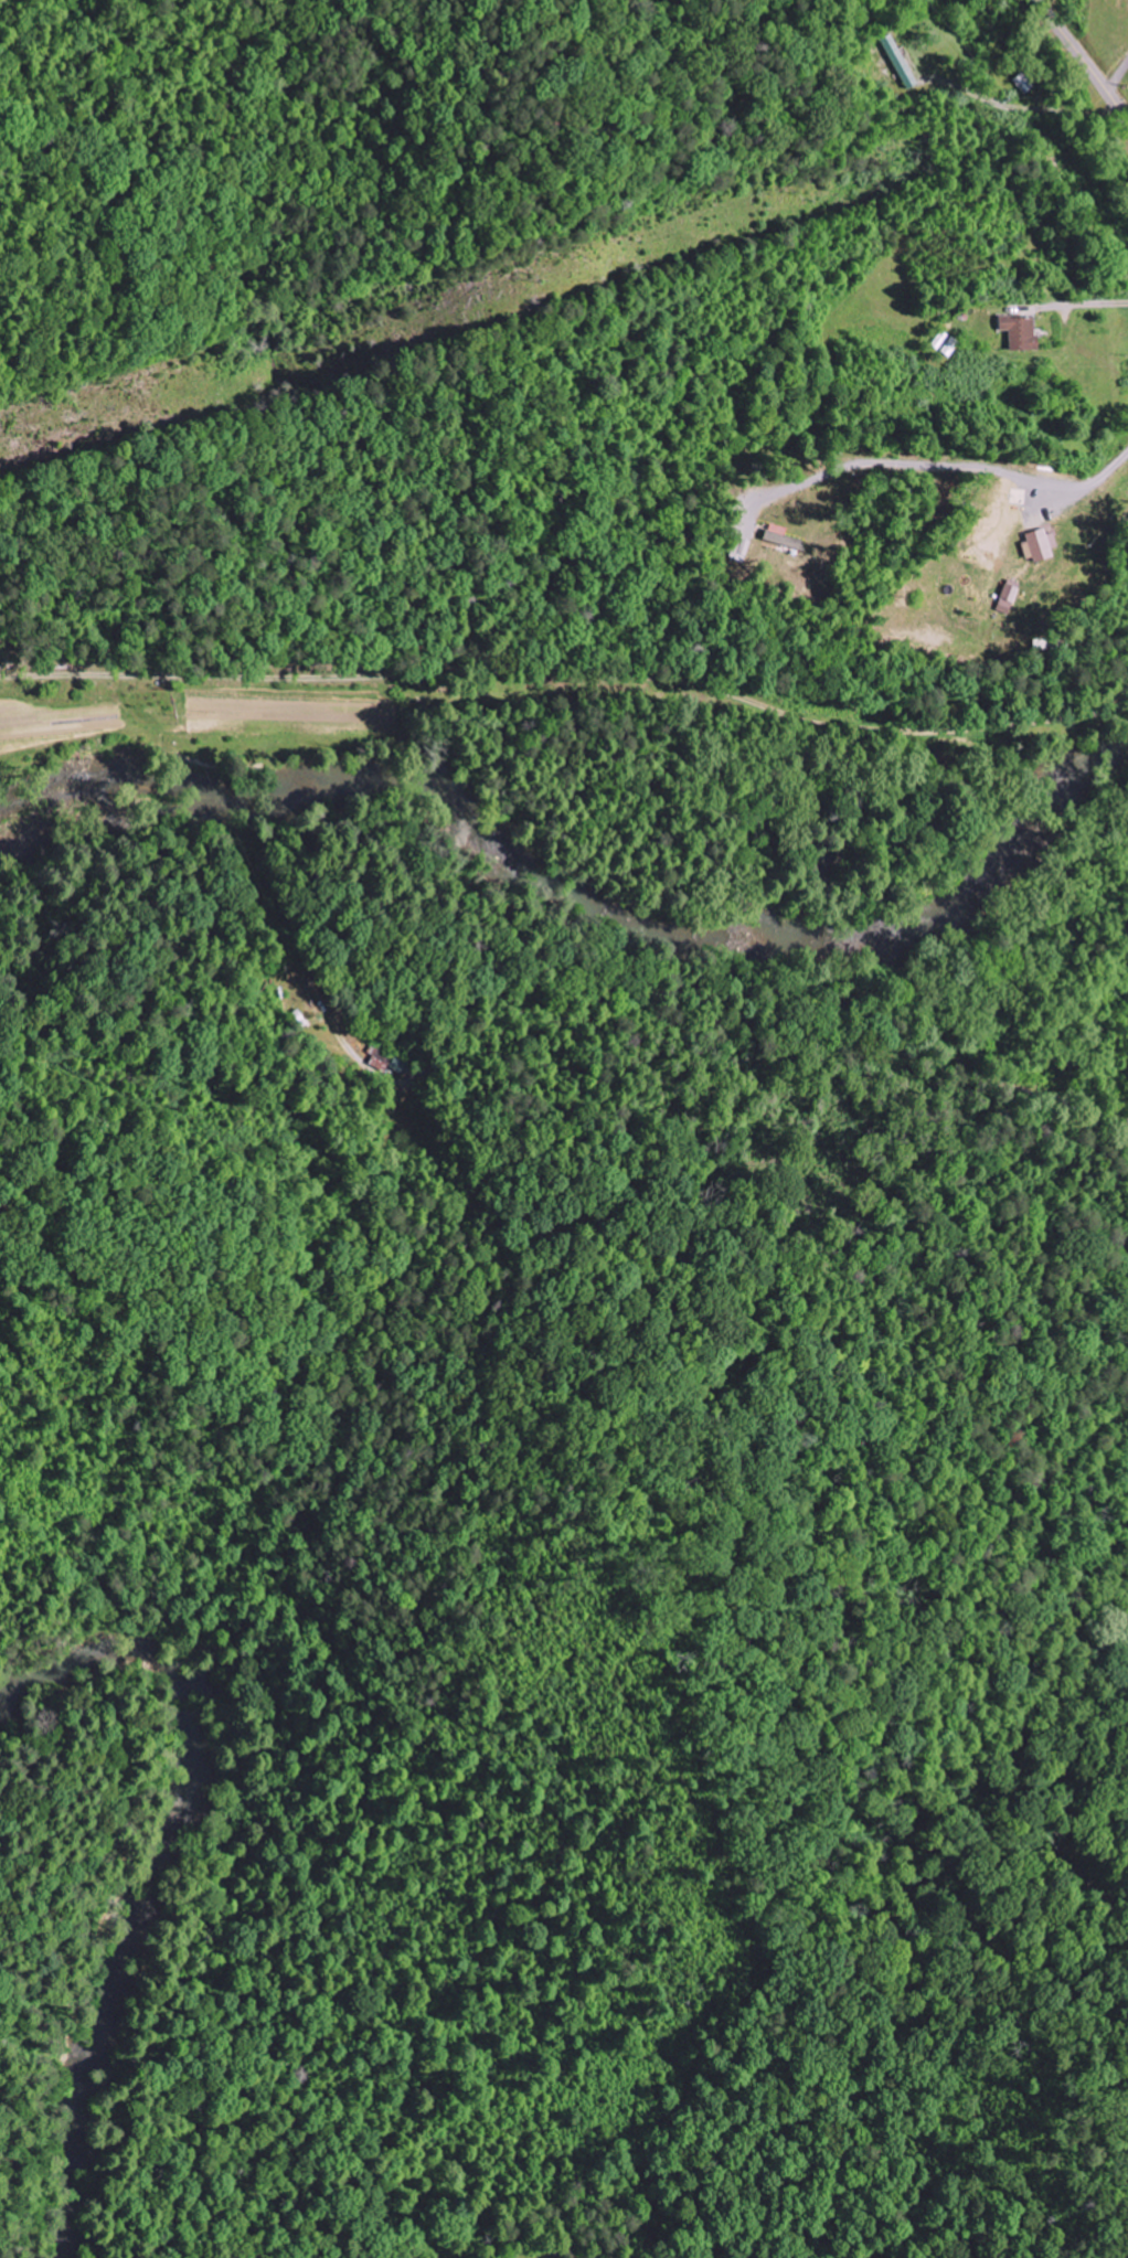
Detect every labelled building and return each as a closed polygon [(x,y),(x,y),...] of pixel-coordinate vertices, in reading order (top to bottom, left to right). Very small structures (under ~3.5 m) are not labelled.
[(878,41),(905,92),(918,85),(891,34),(878,41)] [(1012,351),(1038,350),(1037,317),(1001,318),(1002,331),(1011,330),(1012,351)] [(783,536),(785,529),(767,524),(763,541),(800,551),(803,542),(783,536)] [(1053,558),(1050,549),(1057,547),(1053,533),(1046,535),(1044,529),(1022,535),(1027,553),(1029,552),(1033,563),(1053,558)] [(1008,615),(1018,584),(1005,579),(995,611),(1008,615)]
